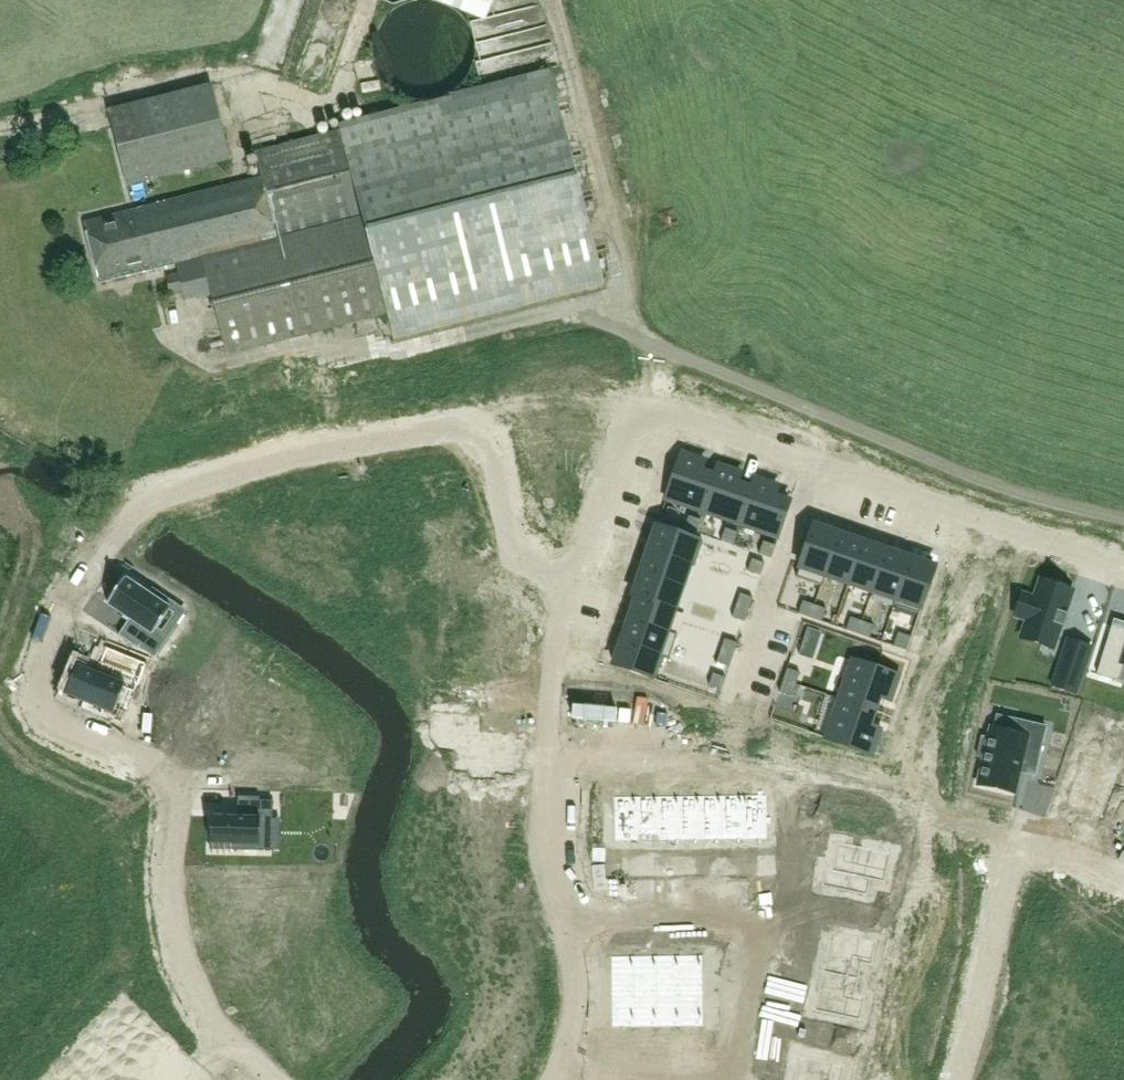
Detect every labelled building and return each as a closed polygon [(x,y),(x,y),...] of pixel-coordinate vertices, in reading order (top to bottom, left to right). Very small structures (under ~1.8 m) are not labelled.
[(421,7),(489,31),(500,0),(424,0),(421,7)] [(327,64),(336,25),(312,19),(303,58),(327,64)] [(544,21),(471,25),(473,56),(545,52),(544,21)] [(263,178),(85,222),(100,282),(177,263),(179,273),(166,277),(171,294),(184,291),(186,299),(212,293),(227,353),(388,313),(395,339),(535,304),(560,298),(605,287),(552,73),(371,118),(342,125),(340,126),(341,130),(320,136),(303,140),(256,152),(263,178)] [(111,114),(128,192),(233,169),(216,90),(111,114)] [(705,461),(682,453),(667,499),(704,511),(716,476),(702,471),(705,461)] [(720,466),(716,476),(704,511),(741,524),(752,489),(738,484),(742,474),(720,466)] [(778,486),(756,479),(752,489),(741,524),(778,537),(790,502),(775,496),(778,486)] [(701,520),(689,516),(685,529),(697,533),(701,520)] [(690,564),(699,541),(663,529),(660,527),(658,527),(657,526),(649,549),(690,564)] [(839,534),(814,526),(800,567),(825,576),(839,534)] [(738,533),(726,528),(721,541),(733,545),(738,533)] [(849,584),(863,542),(839,534),(825,576),(849,584)] [(776,546),(764,542),(760,554),(772,558),(776,546)] [(873,592),(887,550),(863,542),(849,584),(873,592)] [(683,587),(690,564),(649,549),(641,573),(683,587)] [(896,600),(911,559),(887,550),(873,592),(896,600)] [(753,559),(748,571),(761,575),(765,563),(753,559)] [(936,567),(911,559),(896,600),(921,609),(936,567)] [(675,609),(683,587),(641,573),(634,595),(637,597),(675,609)] [(151,596),(125,578),(108,604),(130,619),(119,635),(139,649),(141,645),(154,654),(164,640),(155,634),(174,605),(154,592),(151,596)] [(1053,648),(1072,591),(1041,581),(1033,604),(1031,604),(1027,616),(1029,617),(1022,637),(1053,648)] [(753,598),(741,594),(737,605),(749,610),(753,598)] [(667,632),(675,609),(637,597),(630,619),(667,632)] [(815,605),(803,601),(799,614),(811,618),(815,605)] [(749,610),(737,605),(733,617),(745,621),(749,610)] [(827,609),(815,605),(811,618),(822,622),(827,609)] [(863,621),(851,617),(847,630),(858,634),(863,621)] [(660,655),(667,632),(630,619),(622,642),(660,655)] [(874,625),(863,621),(858,634),(870,638),(874,625)] [(1097,674),(1123,683),(1123,627),(1113,624),(1097,674)] [(912,638),(899,633),(895,647),(907,651),(912,638)] [(450,677),(442,679),(447,700),(483,691),(479,673),(505,666),(498,635),(444,648),(450,677)] [(738,643),(725,639),(721,650),(734,655),(738,643)] [(1054,687),(1078,695),(1093,649),(1069,641),(1054,687)] [(652,678),(660,655),(622,642),(614,665),(652,678)] [(796,643),(792,655),(805,659),(809,648),(796,643)] [(96,672),(78,665),(66,695),(82,702),(80,708),(103,718),(105,711),(113,715),(126,684),(138,689),(148,665),(106,648),(96,672)] [(734,655),(721,650),(717,662),(730,666),(734,655)] [(726,677),(713,673),(709,685),(722,689),(726,677)] [(838,706),(878,719),(881,712),(883,706),(888,708),(894,690),(849,674),(838,706)] [(790,703),(794,691),(782,686),(777,698),(790,703)] [(827,738),(872,754),(879,734),(874,732),(878,719),(838,706),(827,737),(827,738)] [(983,758),(978,784),(1015,792),(1020,772),(1022,772),(1024,767),(1034,769),(1033,774),(1035,775),(1046,726),(1016,720),(1013,733),(990,728),(988,738),(983,737),(978,757),(983,758)] [(512,723),(444,725),(445,741),(456,741),(456,750),(467,750),(467,774),(478,774),(478,779),(492,779),(492,774),(512,774),(512,723)] [(1070,804),(1101,814),(1101,813),(1099,812),(1110,779),(1123,783),(1123,751),(1106,745),(1101,759),(1086,755),(1086,756),(1087,757),(1072,803),(1070,803),(1070,804)] [(450,791),(448,815),(451,815),(449,846),(467,847),(466,852),(484,853),(484,849),(502,850),(504,816),(482,815),(484,793),(450,791)] [(238,817),(212,816),(211,849),(264,851),(265,819),(273,819),(274,801),(260,801),(260,797),(239,797),(238,817)] [(699,799),(678,800),(678,839),(700,839),(699,799)] [(720,799),(699,799),(700,839),(721,839),(720,799)] [(742,799),(720,799),(721,839),(742,839),(742,799)] [(765,799),(742,799),(742,839),(766,838),(765,799)] [(635,800),(612,800),(612,840),(636,840),(635,800)] [(657,800),(635,800),(636,840),(657,840),(657,800)] [(678,800),(657,800),(657,840),(678,839),(678,800)] [(825,872),(821,889),(849,895),(852,881),(884,887),(891,857),(841,847),(836,874),(825,872)] [(773,866),(759,867),(759,880),(773,880),(773,866)] [(679,867),(665,868),(666,881),(679,881),(679,867)] [(692,867),(679,867),(679,881),(692,881),(692,867)] [(721,867),(708,867),(708,880),(721,880),(721,867)] [(734,867),(721,867),(721,880),(734,880),(734,867)] [(636,868),(623,868),(623,881),(636,881),(636,868)] [(649,868),(636,868),(636,881),(650,881),(649,868)] [(832,934),(824,974),(860,982),(864,967),(874,969),(879,944),(832,934)] [(780,950),(775,962),(788,967),(792,954),(780,950)] [(678,959),(655,960),(655,995),(678,995),(678,959)] [(701,959),(678,959),(678,995),(701,995),(701,986),(701,977),(701,968),(701,959)] [(714,959),(701,959),(701,968),(714,968),(714,959)] [(633,960),(609,960),(610,996),(633,996),(633,960)] [(655,960),(633,960),(633,996),(655,995),(655,960)] [(775,962),(771,975),(783,979),(788,967),(775,962)] [(714,968),(701,968),(701,977),(714,977),(714,968)] [(824,974),(816,1014),(862,1024),(868,999),(857,997),(860,982),(824,974)] [(714,977),(701,977),(701,986),(714,986),(714,977)] [(714,986),(701,986),(701,995),(714,995),(714,986)] [(655,995),(633,996),(633,1032),(656,1031),(655,995)] [(678,995),(655,995),(656,1031),(678,1031),(678,995)] [(701,995),(678,995),(678,1031),(702,1031),(701,1022),(701,1013),(701,1004),(701,995)] [(714,995),(701,995),(701,1004),(715,1004),(714,995)] [(633,996),(610,996),(610,1032),(633,1032),(633,996)] [(715,1004),(701,1004),(701,1013),(715,1013),(715,1004)] [(715,1013),(701,1013),(701,1022),(715,1022),(715,1013)] [(715,1022),(701,1022),(702,1031),(715,1031),(715,1022)] [(796,1079),(845,1079),(848,1065),(801,1055),(796,1079)]
